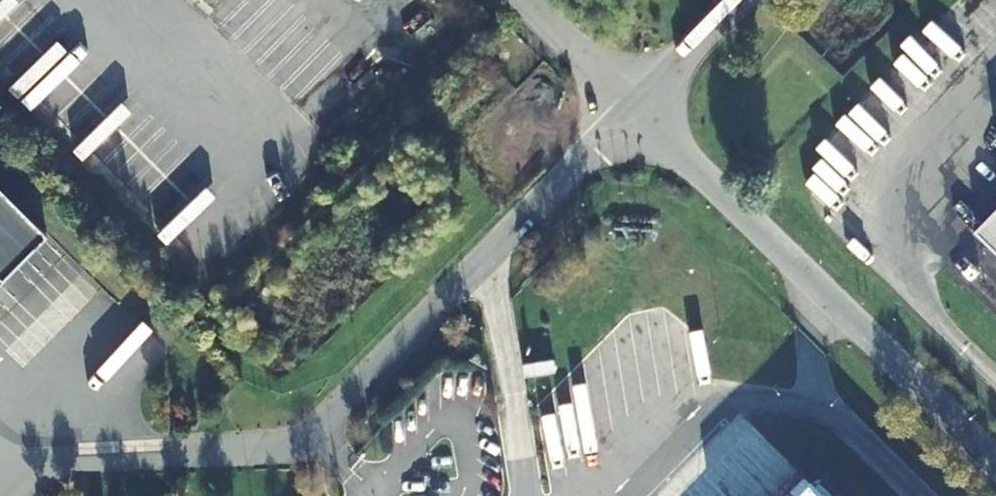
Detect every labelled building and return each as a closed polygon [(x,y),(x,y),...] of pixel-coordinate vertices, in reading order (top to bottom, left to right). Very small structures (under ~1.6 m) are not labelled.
[(46,233),(0,188),(0,279),(46,233)] [(976,232),(995,252),(995,212),(976,232)]
